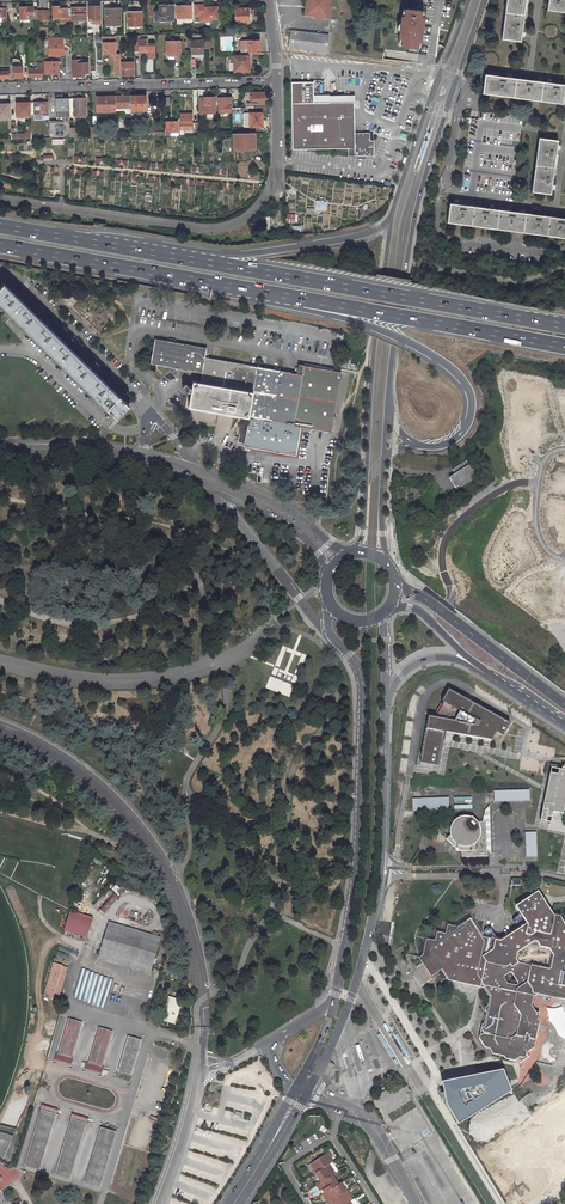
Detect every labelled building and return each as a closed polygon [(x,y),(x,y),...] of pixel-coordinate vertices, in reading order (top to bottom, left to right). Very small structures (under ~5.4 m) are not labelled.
[(303,15),(327,17),(329,0),(305,0),(303,15)] [(499,39),(518,41),(523,0),(504,0),(499,39)] [(545,10),(564,13),(564,0),(546,0),(545,10)] [(172,20),(172,4),(159,4),(159,11),(157,11),(158,20),(172,20)] [(204,4),(192,4),(192,16),(198,16),(198,21),(204,21),(204,18),(210,18),(217,18),(216,6),(208,6),(204,6),(204,4)] [(99,5),(88,6),(88,20),(99,19),(99,5)] [(58,6),(52,6),(52,18),(66,18),(66,14),(70,14),(70,8),(58,8),(58,6)] [(190,6),(175,6),(175,17),(190,17),(190,6)] [(33,7),(19,7),(20,19),(36,19),(36,11),(33,11),(33,7)] [(72,14),(72,20),(85,20),(84,14),(85,14),(85,7),(71,7),(71,14),(72,14)] [(119,8),(104,8),(104,24),(120,23),(119,8)] [(247,8),(233,8),(234,23),(247,22),(247,8)] [(45,20),(45,10),(36,10),(36,11),(36,19),(36,20),(45,20)] [(399,17),(396,40),(399,40),(398,48),(414,49),(415,44),(418,44),(419,37),(420,24),(421,18),(418,18),(419,12),(402,10),(402,17),(399,17)] [(140,11),(127,11),(128,26),(141,26),(140,11)] [(327,34),(289,29),(287,46),(325,52),(327,34)] [(102,44),(111,43),(110,35),(102,36),(102,44)] [(62,55),(64,55),(63,37),(48,37),(49,55),(62,55)] [(133,52),(146,51),(153,51),(153,50),(153,43),(145,43),(145,39),(133,40),(133,52)] [(178,40),(165,40),(165,54),(179,54),(179,53),(183,53),(183,43),(183,40),(178,40)] [(189,53),(202,53),(202,40),(189,41),(189,53)] [(257,40),(239,40),(240,48),(248,48),(248,52),(258,52),(257,40)] [(233,71),(249,70),(248,55),(232,55),(227,55),(228,70),(233,70),(233,71)] [(22,78),(22,67),(22,66),(21,65),(21,64),(20,62),(18,61),(16,59),(13,59),(12,59),(12,78),(22,78)] [(75,68),(76,76),(81,76),(81,73),(87,73),(87,66),(81,66),(81,62),(75,62),(75,60),(71,60),(71,68),(75,68)] [(42,74),(58,73),(57,61),(42,61),(42,63),(42,69),(42,74)] [(132,74),(132,61),(121,62),(121,74),(132,74)] [(36,67),(33,68),(33,70),(27,70),(27,77),(42,76),(42,74),(42,69),(36,70),(36,67)] [(9,69),(1,69),(1,71),(0,71),(0,78),(9,78),(9,69)] [(561,90),(478,80),(476,96),(559,107),(561,90)] [(290,147),(345,147),(346,155),(372,155),(372,140),(367,140),(367,132),(352,132),(352,131),(351,131),(351,117),(352,117),(352,102),(317,102),(317,81),(290,81),(290,147)] [(262,91),(251,92),(245,92),(246,107),(251,107),(251,103),(263,103),(262,91)] [(116,107),(123,107),(124,113),(129,113),(129,110),(129,95),(114,96),(114,108),(116,107)] [(144,110),(144,95),(129,95),(129,110),(144,110)] [(114,96),(95,97),(96,111),(114,110),(114,108),(114,96)] [(214,102),(214,97),(198,97),(198,114),(204,114),(204,113),(216,113),(216,102),(214,102)] [(217,97),(218,112),(229,111),(229,105),(230,105),(230,97),(217,97)] [(68,98),(56,98),(57,113),(59,115),(62,115),(62,122),(48,122),(48,138),(69,137),(69,128),(68,116),(68,98)] [(84,111),(84,98),(68,98),(68,116),(81,116),(81,111),(84,111)] [(29,102),(16,103),(16,116),(30,116),(30,114),(29,102)] [(45,114),(44,102),(29,102),(30,114),(45,114)] [(12,103),(0,103),(0,120),(13,120),(12,103)] [(261,112),(249,113),(249,126),(262,125),(262,119),(261,119),(261,112)] [(197,131),(196,122),(187,122),(187,119),(178,119),(178,129),(191,128),(192,131),(197,131)] [(177,132),(176,121),(164,121),(164,132),(177,132)] [(97,137),(96,127),(88,127),(88,137),(97,137)] [(231,149),(254,148),(253,132),(231,133),(231,149)] [(554,146),(537,144),(530,199),(547,202),(554,146)] [(444,209),(442,226),(564,242),(564,224),(444,209)] [(0,286),(0,305),(115,419),(129,406),(119,396),(4,281),(0,286)] [(298,374),(206,357),(206,355),(209,356),(210,350),(207,350),(208,347),(175,342),(176,339),(167,338),(167,340),(155,338),(150,364),(203,373),(201,382),(194,381),(192,387),(191,393),(189,406),(250,417),(248,428),(241,427),(238,444),(245,445),(245,447),(297,456),(302,426),(334,432),(337,416),(335,416),(343,371),(324,368),(300,363),(298,374)] [(180,384),(185,389),(191,393),(192,387),(187,384),(184,380),(180,384)] [(467,460),(453,470),(456,474),(450,478),(457,489),(478,476),(467,460)] [(398,488),(399,501),(407,501),(406,487),(398,488)] [(265,687),(291,698),(295,686),(270,676),(265,687)] [(428,715),(421,761),(438,764),(444,731),(446,731),(453,732),(492,739),(496,730),(503,734),(510,721),(448,688),(441,700),(443,702),(435,716),(428,715)] [(453,732),(446,731),(444,742),(448,743),(453,732)] [(551,768),(539,820),(550,823),(552,812),(562,814),(564,800),(564,771),(551,768)] [(530,789),(494,791),(495,801),(530,800),(530,789)] [(449,798),(412,799),(412,810),(449,810),(449,798)] [(450,835),(446,839),(454,848),(453,849),(453,850),(454,850),(454,851),(455,851),(461,851),(461,857),(487,857),(486,821),(482,822),(478,822),(472,816),(470,819),(466,817),(463,817),(459,817),(457,818),(455,820),(453,821),(451,823),(450,825),(449,827),(449,831),(450,835)] [(536,832),(525,832),(525,858),(537,857),(536,832)] [(560,916),(554,915),(542,896),(538,890),(531,895),(515,906),(520,914),(513,919),(515,924),(523,919),(526,923),(501,940),(495,939),(483,937),(471,918),(457,927),(447,925),(446,934),(437,932),(435,941),(426,939),(426,940),(423,955),(420,957),(419,958),(420,960),(422,962),(429,973),(431,977),(442,970),(449,980),(480,987),(484,987),(489,997),(488,1006),(485,1007),(485,1010),(487,1012),(484,1023),(481,1025),(482,1026),(481,1027),(479,1033),(481,1033),(482,1034),(479,1036),(479,1038),(484,1048),(489,1048),(492,1054),(504,1056),(506,1059),(514,1060),(519,1057),(524,1058),(525,1057),(526,1052),(534,1047),(540,1021),(538,1018),(539,1013),(536,1012),(531,1005),(533,997),(535,995),(537,994),(564,1000),(564,923),(560,916)] [(113,892),(98,907),(104,913),(119,898),(113,892)] [(67,930),(88,937),(93,918),(72,912),(67,930)] [(162,937),(111,923),(101,958),(152,972),(162,937)] [(68,968),(54,964),(44,997),(54,999),(55,994),(60,995),(68,968)] [(181,1000),(170,997),(163,1021),(176,1025),(181,1007),(179,1006),(181,1000)] [(562,1006),(558,1008),(554,1009),(551,1009),(547,1007),(546,1009),(548,1011),(548,1013),(547,1016),(549,1018),(548,1020),(548,1021),(551,1023),(553,1026),(555,1028),(556,1031),(557,1034),(558,1036),(561,1037),(564,1039),(564,1040),(564,1013),(564,1012),(563,1010),(562,1006)] [(82,1023),(70,1019),(60,1053),(58,1053),(56,1060),(72,1065),(74,1057),(72,1056),(82,1023)] [(113,1032),(100,1028),(90,1062),(88,1062),(86,1069),(103,1074),(105,1067),(103,1066),(113,1032)] [(143,1040),(129,1036),(118,1072),(132,1076),(143,1040)] [(479,1075),(441,1083),(445,1105),(458,1126),(511,1092),(508,1081),(503,1070),(479,1075)] [(478,1155),(508,1203),(522,1203),(564,1177),(564,1101),(478,1155)] [(59,1109),(42,1104),(40,1110),(42,1111),(26,1165),(41,1169),(59,1109)] [(90,1118),(73,1113),(71,1120),(72,1121),(57,1173),(70,1177),(86,1125),(88,1125),(90,1118)] [(117,1131),(102,1127),(86,1183),(101,1187),(117,1131)] [(0,1132),(0,1138),(11,1141),(13,1135),(0,1132)] [(325,1158),(322,1154),(310,1161),(312,1164),(316,1171),(330,1162),(333,1160),(329,1155),(325,1158)] [(321,1180),(333,1172),(335,1171),(330,1162),(316,1171),(321,1180)] [(324,1191),(339,1182),(334,1175),(333,1172),(321,1180),(319,1181),(324,1191)] [(326,1199),(328,1201),(347,1189),(341,1180),(339,1182),(324,1191),(322,1192),(326,1199)] [(349,1200),(352,1198),(347,1189),(328,1201),(329,1203),(342,1203),(349,1200)] [(352,1198),(349,1200),(352,1203),(360,1203),(355,1196),(352,1198)]
